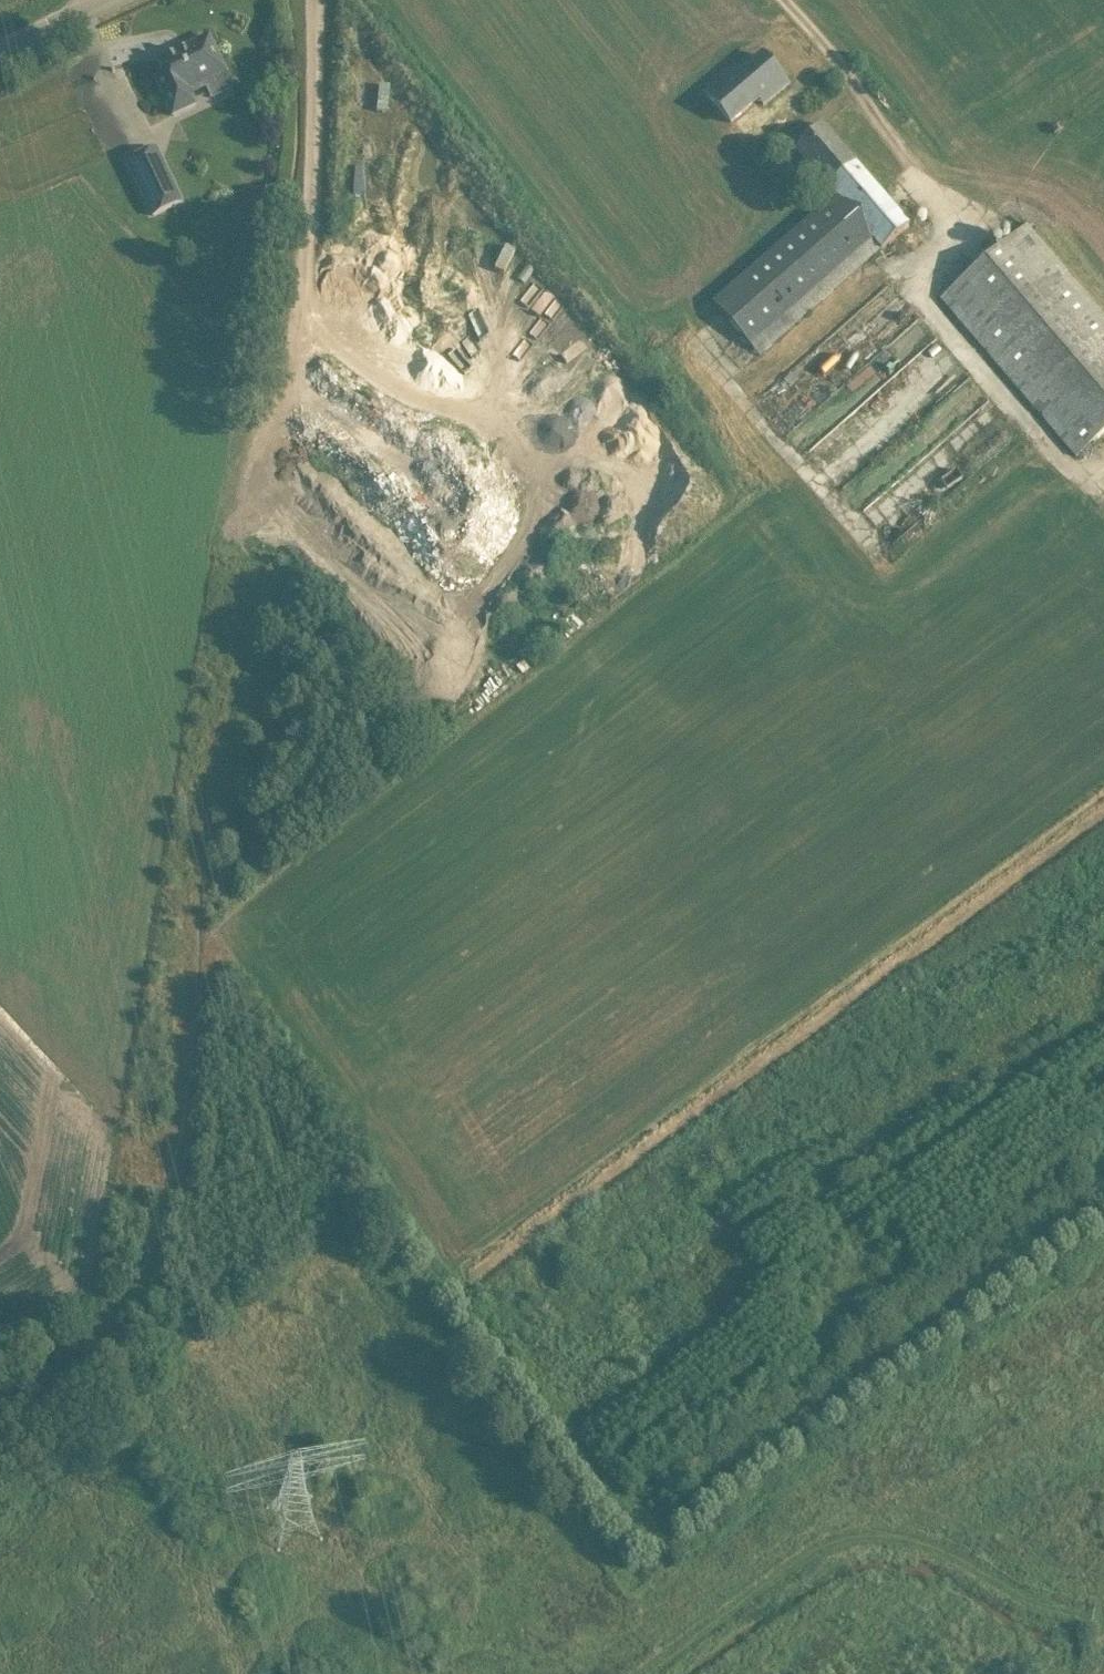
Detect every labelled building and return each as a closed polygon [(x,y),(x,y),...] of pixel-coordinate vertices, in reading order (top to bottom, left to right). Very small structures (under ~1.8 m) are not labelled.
[(156,79),(173,116),(196,106),(188,90),(225,72),(209,38),(157,62),(164,76),(156,79)] [(736,69),(734,70),(706,95),(731,124),(765,95),(770,101),(788,85),(763,56),(741,75),(736,69)] [(714,304),(752,346),(760,356),(883,249),(883,250),(911,226),(823,126),(795,150),(827,187),(817,196),(825,207),(714,304)] [(154,216),(182,203),(163,161),(157,149),(129,162),(154,216)] [(1077,458),(1103,434),(1103,318),(1026,226),(941,299),(1077,458)]
